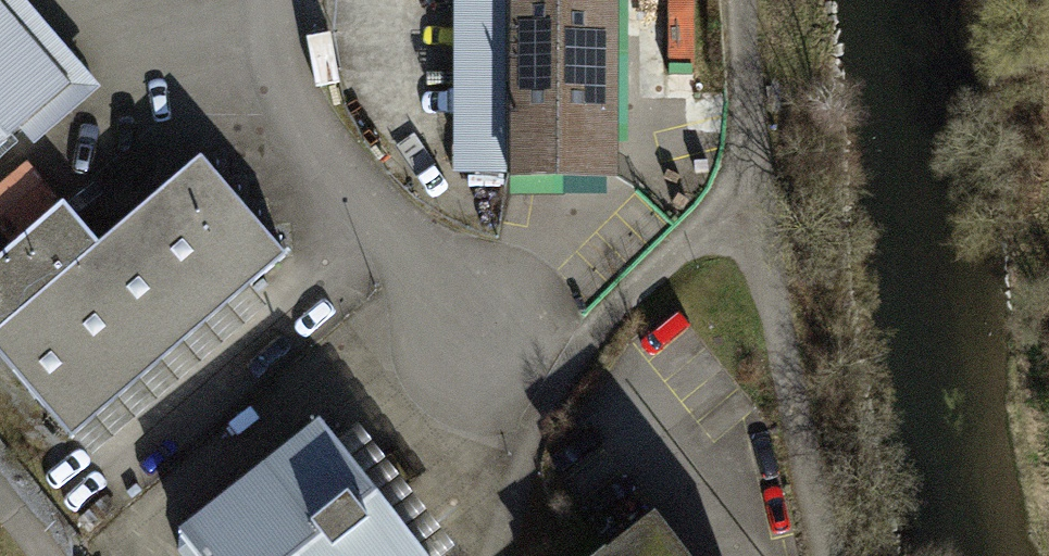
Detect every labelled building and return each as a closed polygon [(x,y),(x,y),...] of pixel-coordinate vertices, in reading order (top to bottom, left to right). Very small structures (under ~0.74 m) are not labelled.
[(25,128),(77,84),(6,0),(0,0),(0,148),(25,128)] [(77,84),(25,128),(35,140),(100,85),(28,0),(6,0),(77,84)] [(503,0),(453,0),(453,169),(503,169),(503,0)] [(503,169),(503,176),(606,176),(606,0),(503,0),(503,169)] [(0,262),(0,345),(73,430),(278,255),(199,164),(102,246),(67,205),(0,262)] [(6,214),(21,234),(65,201),(50,181),(6,214)] [(187,543),(197,555),(436,555),(333,427),(187,543)] [(651,514),(593,555),(682,555),(651,514)]
